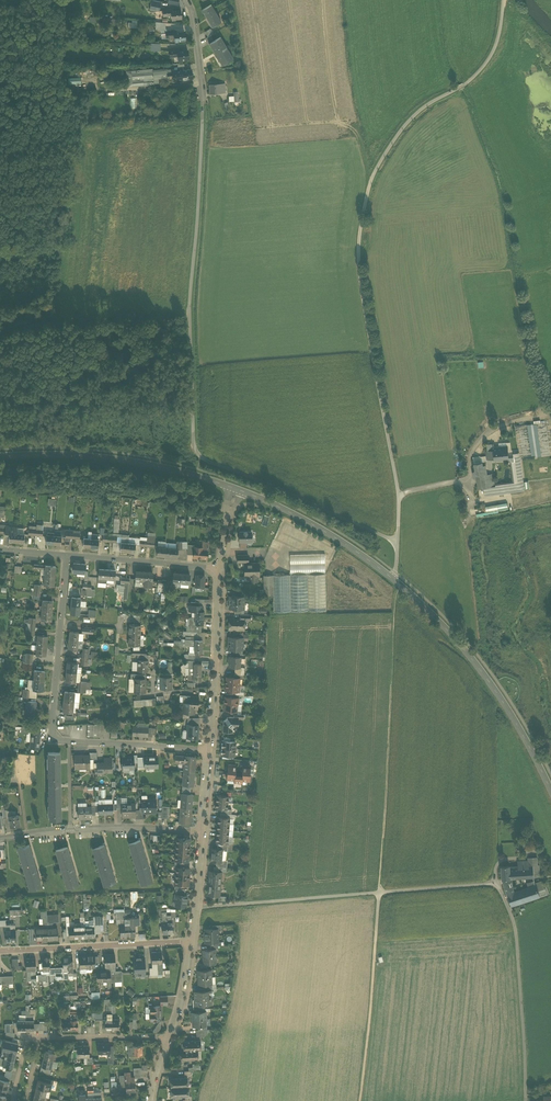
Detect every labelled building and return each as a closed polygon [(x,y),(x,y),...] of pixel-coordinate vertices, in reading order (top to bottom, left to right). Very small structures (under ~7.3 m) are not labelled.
[(150,8),(150,12),(159,10),(161,2),(153,0),(151,0),(150,8)] [(202,10),(212,27),(221,21),(211,5),(202,10)] [(171,15),(172,20),(176,20),(175,19),(182,18),(181,10),(172,10),(172,9),(162,10),(163,16),(171,15)] [(205,32),(208,37),(211,35),(213,34),(210,28),(205,32)] [(175,37),(175,42),(179,41),(185,40),(184,31),(176,32),(176,31),(166,32),(167,38),(175,37)] [(214,41),(211,35),(208,37),(206,38),(209,44),(214,41)] [(209,44),(222,65),(233,58),(220,37),(214,41),(209,44)] [(178,56),(179,61),(182,60),(182,59),(189,59),(188,50),(179,51),(179,50),(169,51),(170,57),(174,57),(178,56)] [(179,69),(174,70),(173,70),(173,77),(171,78),(171,81),(186,80),(186,79),(192,78),(191,69),(183,70),(182,67),(179,67),(179,69)] [(161,78),(171,81),(171,78),(173,77),(173,70),(174,70),(174,68),(167,69),(152,70),(152,71),(148,71),(148,69),(139,70),(126,71),(128,82),(132,82),(132,85),(141,85),(141,86),(144,85),(143,81),(146,81),(153,81),(153,79),(158,78),(161,78)] [(210,94),(222,93),(222,84),(209,85),(210,94)] [(498,443),(499,447),(507,446),(507,448),(508,451),(511,451),(510,442),(498,443)] [(488,446),(488,451),(493,450),(494,459),(509,458),(508,454),(508,451),(507,448),(507,446),(499,447),(493,447),(493,445),(488,446)] [(485,460),(494,459),(493,450),(488,451),(484,451),(485,456),(485,460)] [(496,486),(487,488),(484,488),(485,496),(524,490),(524,489),(523,482),(519,453),(518,453),(518,452),(518,453),(513,454),(513,457),(514,462),(512,462),(514,483),(495,485),(496,486)] [(475,471),(475,473),(484,471),(483,465),(482,462),(474,464),(475,471)] [(487,475),(485,475),(487,488),(496,486),(495,485),(493,473),(487,475)] [(485,475),(484,475),(476,477),(476,478),(478,488),(484,488),(487,488),(485,475)] [(485,507),(486,512),(486,513),(498,511),(508,509),(507,503),(485,507)] [(16,542),(17,533),(9,532),(9,535),(8,541),(16,542)] [(251,532),(239,532),(239,542),(240,542),(246,542),(246,543),(251,543),(251,532)] [(24,533),(17,533),(16,542),(23,542),(24,533)] [(121,542),(121,534),(110,533),(110,536),(117,537),(117,542),(121,542)] [(46,543),(53,544),(54,535),(53,535),(47,534),(46,543)] [(129,535),(121,534),(121,542),(128,543),(129,537),(129,535)] [(61,536),(54,535),(53,544),(61,544),(61,536)] [(83,546),(90,547),(91,538),(88,538),(84,538),(83,546)] [(96,539),(91,538),(90,547),(98,548),(99,539),(96,539)] [(121,542),(117,542),(113,542),(112,550),(120,551),(121,542)] [(120,551),(127,551),(128,543),(121,542),(120,551)] [(135,543),(128,543),(127,551),(135,552),(135,544),(135,543)] [(157,555),(164,556),(165,547),(158,546),(157,555)] [(193,557),(207,558),(207,552),(207,550),(202,549),(203,547),(202,547),(195,546),(194,546),(194,555),(193,557)] [(164,556),(172,556),(173,548),(165,547),(164,556)] [(290,555),(291,564),(326,563),(326,554),(290,555)] [(244,563),(249,563),(249,555),(237,555),(237,562),(244,562),(244,563)] [(85,564),(74,563),(73,572),(77,572),(85,573),(85,571),(85,564)] [(251,582),(257,582),(257,576),(259,576),(259,563),(249,563),(244,563),(244,576),(251,576),(251,582)] [(291,575),(326,574),(326,563),(291,564),(291,575)] [(45,569),(45,575),(55,576),(55,566),(46,565),(45,569)] [(99,569),(98,577),(106,578),(107,569),(99,569)] [(115,570),(107,569),(106,578),(114,579),(115,570)] [(136,571),(135,580),(142,580),(144,580),(144,571),(136,571)] [(144,580),(145,580),(152,581),(152,579),(153,572),(144,571),(144,580)] [(174,582),(181,583),(181,574),(173,573),(172,582),(174,582)] [(190,574),(181,574),(181,583),(189,583),(190,574)] [(273,595),(273,612),(327,611),(326,574),(291,575),(272,575),(273,595)] [(54,586),(55,576),(45,575),(44,585),(54,586)] [(195,587),(203,587),(204,576),(196,575),(195,587)] [(263,575),(264,595),(273,595),(272,575),(263,575)] [(119,594),(124,594),(125,585),(120,584),(117,584),(116,591),(120,591),(119,594)] [(72,597),(71,605),(80,606),(80,601),(80,598),(72,597)] [(43,600),(42,610),(52,611),(52,601),(43,600)] [(79,614),(80,606),(71,605),(70,613),(79,614)] [(195,617),(203,618),(203,611),(201,611),(201,605),(199,605),(191,605),(188,605),(188,611),(195,611),(195,617)] [(51,620),(52,611),(42,610),(41,620),(51,620)] [(200,630),(200,624),(195,624),(195,619),(190,618),(190,622),(190,625),(190,630),(200,630)] [(237,629),(244,630),(244,620),(244,619),(240,619),(229,618),(229,629),(230,629),(237,629)] [(129,624),(129,634),(140,635),(140,630),(139,630),(139,624),(129,624)] [(70,631),(69,640),(78,640),(79,633),(79,632),(70,631)] [(172,636),(165,631),(162,634),(169,639),(172,636)] [(197,640),(202,640),(202,642),(205,642),(205,634),(207,633),(207,632),(200,632),(197,632),(197,633),(196,637),(197,639),(197,640)] [(129,644),(138,645),(138,640),(140,640),(140,639),(140,635),(129,634),(129,644)] [(37,635),(37,645),(46,646),(47,636),(37,635)] [(77,648),(78,640),(69,640),(68,648),(77,648)] [(45,655),(46,646),(37,645),(36,654),(45,655)] [(235,667),(240,667),(240,657),(230,656),(229,666),(235,667)] [(137,671),(148,671),(148,660),(138,660),(138,662),(137,671)] [(23,669),(31,670),(32,662),(27,662),(23,661),(23,669)] [(67,661),(66,671),(76,672),(77,663),(77,662),(67,661)] [(187,674),(193,674),(194,668),(194,663),(188,663),(188,667),(185,667),(185,674),(187,674)] [(235,667),(234,674),(244,675),(245,667),(240,667),(235,667)] [(34,670),(34,680),(43,681),(44,671),(34,670)] [(75,682),(76,677),(76,672),(66,671),(65,681),(75,682)] [(160,688),(171,688),(171,677),(161,676),(161,683),(160,683),(160,688)] [(135,692),(145,692),(145,678),(135,678),(135,679),(135,692)] [(43,690),(43,681),(34,680),(33,687),(33,689),(37,690),(43,690)] [(29,690),(29,697),(36,698),(37,690),(33,689),(29,689),(29,690)] [(64,701),(74,702),(74,697),(74,692),(65,691),(64,701)] [(25,715),(30,715),(35,716),(36,702),(28,701),(26,701),(25,715)] [(65,711),(67,711),(73,712),(74,702),(64,701),(63,711),(65,711)] [(198,710),(198,703),(189,702),(184,702),(183,706),(182,713),(189,714),(193,714),(194,709),(198,710)] [(223,731),(231,731),(232,728),(231,728),(234,726),(237,726),(238,719),(233,718),(233,717),(230,717),(229,718),(227,718),(224,720),(224,722),(223,722),(223,726),(224,726),(223,731)] [(87,736),(100,737),(100,725),(88,724),(87,736)] [(190,738),(197,739),(198,735),(197,735),(198,731),(199,725),(192,725),(187,724),(187,731),(188,731),(187,738),(190,738)] [(142,736),(148,736),(148,727),(137,727),(137,728),(132,728),(132,735),(142,735),(142,736)] [(29,747),(39,748),(40,731),(31,731),(31,732),(30,741),(29,747)] [(222,745),(222,747),(236,749),(236,746),(235,744),(235,741),(230,741),(223,740),(222,740),(221,744),(222,744),(222,746),(222,745)] [(235,752),(236,749),(222,747),(222,749),(222,750),(221,750),(221,754),(222,755),(229,755),(234,756),(234,753),(235,752)] [(48,767),(48,772),(60,771),(59,752),(48,752),(48,757),(47,757),(47,768),(48,767)] [(74,755),(75,768),(80,768),(80,766),(85,766),(85,768),(90,768),(90,759),(90,755),(89,755),(74,755)] [(184,763),(183,771),(194,772),(195,764),(192,764),(193,757),(175,755),(174,763),(178,763),(178,761),(184,762),(184,763)] [(157,756),(144,757),(144,767),(144,768),(158,767),(157,756)] [(129,767),(129,768),(130,768),(134,768),(134,763),(134,757),(133,757),(122,757),(122,767),(129,767)] [(104,771),(104,772),(113,772),(112,758),(106,758),(106,762),(97,763),(97,767),(97,772),(104,771)] [(228,764),(227,772),(235,772),(236,765),(228,764)] [(242,765),(242,773),(250,774),(250,773),(250,768),(250,766),(242,765)] [(48,772),(49,800),(60,800),(60,771),(48,772)] [(193,786),(194,772),(183,771),(182,785),(191,786),(193,786)] [(227,780),(234,780),(234,775),(235,775),(235,773),(235,772),(227,772),(227,771),(226,779),(227,780)] [(250,773),(250,774),(242,773),(242,775),(242,781),(247,781),(249,781),(250,773)] [(242,783),(242,781),(242,775),(235,775),(234,775),(234,780),(234,782),(241,783),(242,783)] [(182,793),(181,807),(191,808),(193,794),(190,794),(182,793)] [(142,811),(143,812),(156,812),(156,799),(149,800),(149,801),(143,801),(143,800),(142,800),(142,811)] [(61,819),(60,800),(49,800),(49,804),(47,804),(48,815),(49,815),(49,819),(61,819)] [(130,815),(130,817),(135,817),(136,817),(135,811),(135,803),(127,803),(121,803),(121,807),(122,817),(127,816),(127,815),(130,815)] [(99,811),(99,814),(112,814),(112,804),(98,804),(98,805),(99,811)] [(78,807),(78,818),(92,818),(92,815),(91,812),(91,807),(87,807),(78,807)] [(190,823),(191,808),(181,807),(180,807),(179,822),(182,822),(189,823),(190,823)] [(12,826),(13,827),(18,826),(17,826),(20,825),(18,815),(16,815),(9,816),(9,817),(10,827),(12,826)] [(136,861),(137,865),(146,862),(140,840),(130,842),(131,846),(130,847),(131,852),(133,851),(134,856),(133,856),(134,861),(136,861)] [(24,865),(26,870),(35,867),(29,845),(19,848),(21,853),(19,854),(23,865),(24,865)] [(98,862),(100,867),(109,864),(104,845),(93,848),(94,853),(96,853),(97,857),(95,857),(97,863),(98,862)] [(62,864),(63,868),(73,866),(67,846),(56,850),(57,855),(59,855),(60,859),(58,859),(60,865),(62,864)] [(216,861),(221,862),(221,860),(222,850),(222,849),(217,849),(212,848),(211,861),(216,861)] [(528,857),(528,860),(529,866),(537,865),(536,856),(528,857)] [(538,876),(537,865),(529,866),(528,860),(517,861),(518,867),(519,877),(538,876)] [(152,881),(146,862),(137,865),(135,865),(137,871),(138,870),(139,874),(138,874),(140,880),(141,880),(142,884),(152,881)] [(115,883),(109,864),(100,867),(98,867),(100,872),(101,872),(102,876),(101,876),(102,882),(104,881),(105,885),(115,883)] [(78,884),(73,866),(63,868),(61,869),(63,874),(64,874),(65,877),(64,878),(65,883),(67,883),(68,887),(78,884)] [(501,867),(502,879),(509,878),(519,877),(518,867),(510,867),(510,866),(501,867)] [(41,886),(35,867),(26,870),(24,870),(26,876),(27,875),(28,879),(27,880),(29,885),(30,884),(31,889),(41,886)] [(210,870),(209,883),(220,884),(221,871),(218,871),(213,870),(210,870)] [(219,894),(220,884),(209,883),(208,895),(213,895),(214,894),(219,894)] [(514,892),(511,883),(504,885),(507,894),(514,892)] [(542,883),(535,885),(539,896),(546,894),(543,884),(542,883)] [(528,887),(514,892),(507,894),(512,906),(539,896),(535,885),(535,884),(528,887)] [(181,906),(186,906),(187,895),(185,895),(175,894),(175,899),(176,900),(175,906),(181,906)] [(21,911),(15,912),(15,915),(10,915),(10,920),(13,920),(22,919),(21,911)] [(58,939),(57,932),(52,932),(52,928),(52,922),(53,921),(59,921),(59,915),(47,915),(48,940),(58,939)] [(89,920),(89,926),(100,925),(100,924),(103,924),(103,919),(103,916),(99,916),(93,917),(93,920),(89,920)] [(128,919),(124,919),(125,924),(125,936),(135,936),(135,929),(130,929),(130,924),(135,924),(139,924),(139,917),(128,918),(128,919)] [(5,930),(10,930),(10,920),(0,920),(0,926),(5,925),(5,930)] [(100,931),(100,925),(89,926),(85,926),(85,938),(94,938),(94,933),(100,933),(100,931)] [(70,939),(80,938),(80,926),(76,927),(74,927),(74,928),(70,929),(70,932),(70,936),(70,939)] [(158,974),(157,952),(152,952),(152,964),(153,964),(153,968),(149,968),(150,975),(158,974)] [(95,955),(86,955),(87,968),(93,968),(93,966),(95,966),(95,956),(95,955)] [(145,974),(144,957),(133,957),(134,975),(141,975),(145,974)] [(68,975),(68,969),(63,969),(63,968),(54,969),(54,974),(55,974),(56,976),(61,976),(63,976),(63,978),(69,978),(68,975)] [(111,975),(110,971),(106,971),(97,972),(98,981),(107,981),(108,981),(108,987),(111,987),(111,982),(111,975)] [(135,993),(129,989),(126,993),(132,997),(135,993)] [(16,1051),(18,1043),(12,1041),(4,1040),(2,1046),(1,1050),(2,1050),(0,1057),(4,1058),(6,1050),(16,1053),(16,1052),(13,1052),(13,1050),(16,1051)] [(180,1050),(181,1060),(198,1059),(197,1050),(201,1049),(200,1040),(183,1041),(184,1050),(180,1050)] [(98,1043),(98,1053),(109,1053),(110,1053),(109,1045),(109,1043),(98,1043)] [(128,1053),(142,1053),(142,1045),(128,1045),(128,1053)] [(78,1046),(78,1057),(84,1057),(87,1057),(89,1057),(89,1046),(78,1046)] [(6,1050),(4,1058),(14,1060),(16,1053),(6,1050)] [(45,1051),(43,1058),(53,1060),(55,1053),(48,1051),(45,1051)] [(12,1068),(14,1060),(4,1058),(3,1066),(12,1068)] [(51,1067),(53,1060),(43,1058),(41,1066),(51,1068),(51,1067)] [(121,1087),(126,1086),(134,1086),(134,1081),(131,1081),(130,1076),(130,1072),(124,1072),(124,1074),(124,1076),(120,1076),(120,1081),(121,1087)] [(170,1078),(171,1087),(188,1086),(187,1077),(184,1077),(170,1078)] [(7,1090),(9,1082),(0,1079),(0,1088),(7,1090)] [(38,1080),(34,1094),(45,1097),(46,1089),(50,1090),(51,1083),(43,1081),(38,1080)] [(188,1096),(188,1086),(171,1087),(172,1097),(185,1096),(188,1096)]
